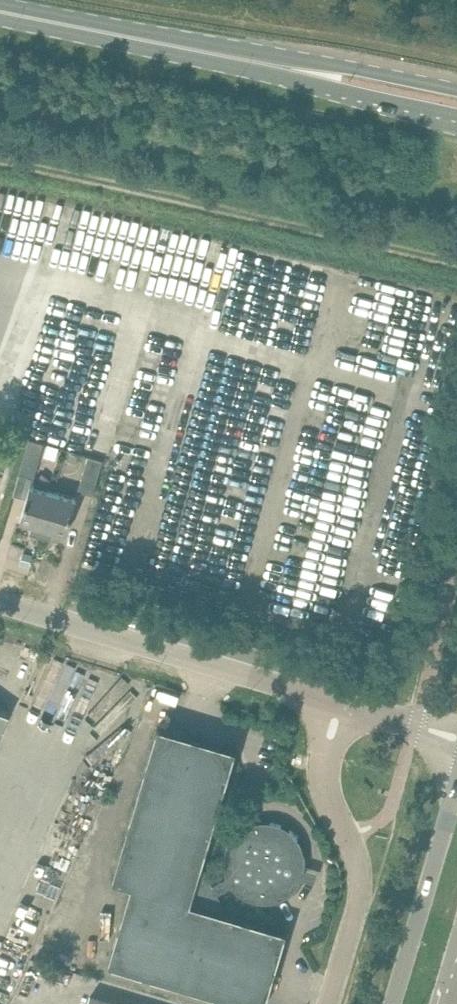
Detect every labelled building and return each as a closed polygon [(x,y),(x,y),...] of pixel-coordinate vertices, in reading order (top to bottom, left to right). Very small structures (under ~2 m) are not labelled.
[(34,477),(44,442),(30,438),(20,473),(34,477)] [(93,494),(103,459),(89,455),(78,490),(93,494)] [(40,536),(53,491),(31,484),(21,519),(33,522),(30,533),(40,536)] [(67,532),(74,509),(77,498),(53,491),(40,536),(51,539),(54,528),(67,532)] [(0,708),(0,735),(10,712),(0,708)] [(232,885),(231,883),(230,881),(229,879),(228,877),(227,875),(213,882),(203,862),(237,747),(158,724),(113,878),(132,884),(109,961),(253,1003),(265,1003),(287,929),(229,911),(218,892),(232,885)] [(259,820),(250,822),(243,826),(237,831),(232,837),(228,844),(225,851),(224,859),(225,867),(227,875),(228,877),(229,879),(230,881),(231,883),(232,885),(238,891),(245,896),(253,899),(261,901),(269,901),(278,899),(285,896),(292,890),(298,884),(302,877),(305,867),(305,859),(304,850),(301,842),(297,835),(291,829),(284,824),(276,821),(267,820),(259,820)]
